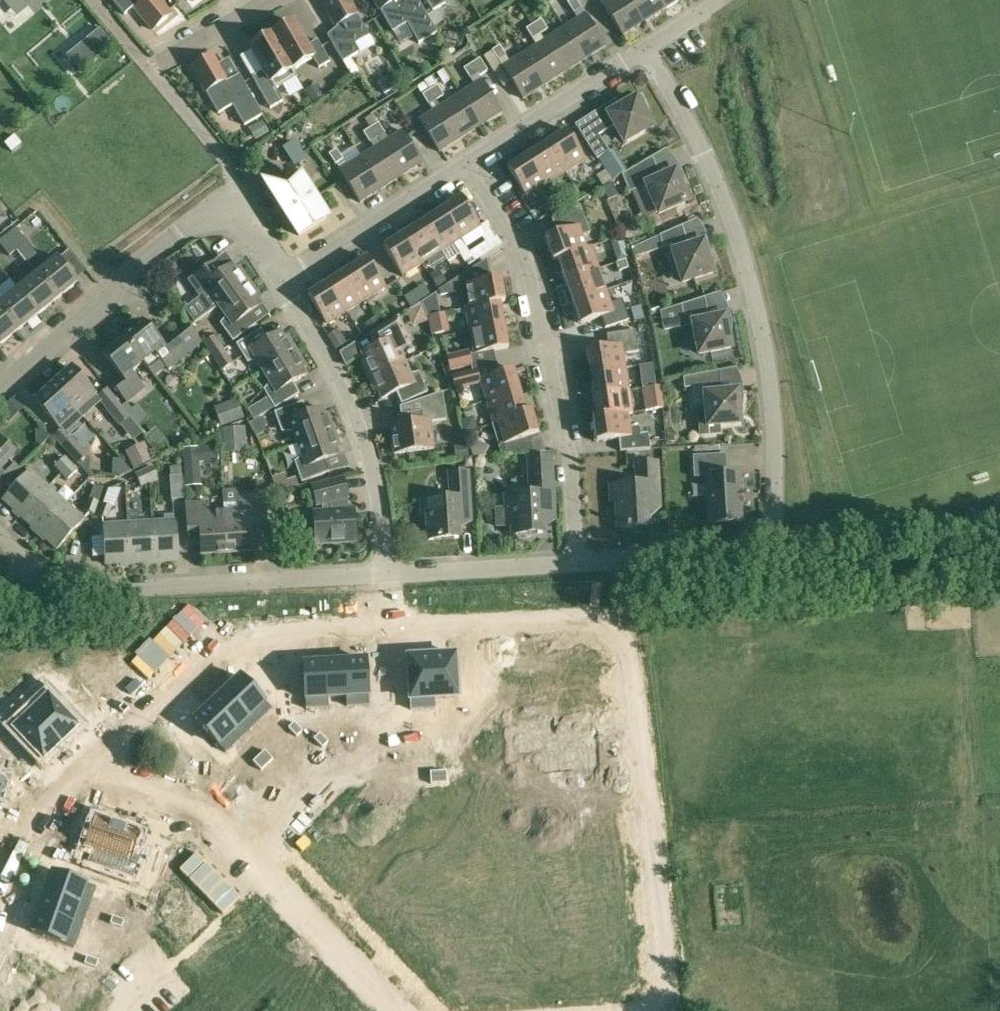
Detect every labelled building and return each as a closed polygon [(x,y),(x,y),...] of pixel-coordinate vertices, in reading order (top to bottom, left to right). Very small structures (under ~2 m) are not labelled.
[(171,15),(159,0),(111,0),(124,15),(133,7),(153,30),(156,27),(157,28),(168,18),(167,18),(171,15)] [(356,43),(369,36),(363,26),(349,0),(324,0),(321,2),(336,28),(329,34),(327,35),(343,62),(361,52),(356,43)] [(392,32),(407,23),(419,44),(437,33),(418,0),(374,0),(392,32)] [(432,11),(445,4),(443,0),(426,0),(432,11)] [(569,4),(574,13),(581,9),(576,0),(574,0),(569,4)] [(629,0),(611,0),(603,5),(623,37),(644,24),(629,0)] [(644,24),(665,11),(658,0),(629,0),(644,24)] [(665,11),(682,0),(658,0),(665,11)] [(576,22),(565,29),(585,61),(606,48),(586,16),(579,20),(576,22)] [(541,18),(534,23),(540,33),(548,28),(541,18)] [(275,32),(271,34),(290,67),(291,67),(293,70),(313,59),(319,68),(330,62),(317,40),(307,46),(293,22),(289,24),(289,23),(274,32),(275,32)] [(532,38),(540,33),(534,23),(532,23),(526,28),(532,38)] [(545,41),(544,42),(565,74),(585,61),(565,29),(545,41)] [(76,73),(111,44),(99,30),(65,59),(76,73)] [(290,67),(271,34),(268,36),(267,36),(253,44),(253,45),(250,47),(264,71),(252,78),(270,109),(283,101),(276,89),(297,77),(293,70),(291,67),(290,67)] [(538,46),(523,55),(544,87),(565,74),(544,42),(538,46)] [(490,65),(498,59),(506,55),(500,45),(492,49),(483,55),(490,65)] [(374,48),(360,56),(367,68),(381,60),(374,48)] [(191,67),(218,114),(233,105),(244,126),(263,115),(239,75),(227,81),(212,55),(208,58),(208,57),(195,64),(196,65),(191,67)] [(504,68),(503,68),(511,81),(523,101),(544,87),(523,55),(512,63),(504,68)] [(481,60),(478,61),(465,69),(472,81),(478,76),(485,72),(488,71),(481,60)] [(472,88),(461,95),(481,127),(502,114),(482,82),(475,86),(472,88)] [(429,89),(435,100),(444,95),(438,84),(429,89)] [(429,104),(435,100),(429,89),(422,94),(429,104)] [(461,140),(481,127),(461,95),(440,108),(461,140)] [(643,101),(641,97),(620,109),(615,101),(575,127),(597,161),(609,153),(598,137),(615,127),(624,144),(652,128),(650,123),(649,119),(648,114),(647,110),(645,106),(643,101)] [(434,112),(419,121),(440,154),(461,140),(440,108),(434,112)] [(378,121),(370,127),(377,137),(385,132),(378,121)] [(370,127),(363,131),(370,142),(377,137),(370,127)] [(381,145),(402,178),(423,164),(402,132),(381,145)] [(546,144),(565,174),(585,162),(566,132),(546,144)] [(527,157),(546,187),(565,174),(546,144),(527,157)] [(381,191),(402,178),(381,145),(361,159),(381,191)] [(329,153),(336,164),(344,158),(337,148),(329,153)] [(546,187),(527,157),(507,169),(526,199),(546,187)] [(381,191),(361,159),(340,172),(360,204),(381,191)] [(630,171),(623,176),(630,192),(632,192),(645,186),(658,214),(659,215),(688,203),(686,198),(686,194),(686,190),(685,185),(684,181),(683,177),(682,173),(676,176),(675,173),(661,180),(652,159),(630,171)] [(299,237),(327,219),(302,180),(287,189),(265,184),(299,237)] [(602,186),(608,199),(619,194),(612,181),(602,186)] [(10,210),(0,198),(0,218),(10,210)] [(461,199),(441,211),(460,241),(480,228),(461,199)] [(553,263),(558,261),(557,260),(586,250),(582,237),(589,235),(580,209),(554,218),(551,220),(556,236),(545,240),(553,263)] [(460,241),(441,211),(422,223),(441,253),(460,241)] [(441,253),(422,223),(402,236),(421,266),(441,253)] [(605,228),(609,245),(620,243),(617,226),(605,228)] [(16,228),(8,235),(18,247),(26,241),(16,228)] [(713,275),(711,270),(712,266),(712,263),(712,259),(712,255),(711,252),(711,248),(710,245),(704,247),(703,244),(688,249),(681,228),(659,237),(662,249),(671,246),(682,284),(713,275)] [(25,256),(18,247),(8,235),(0,241),(0,245),(8,255),(17,248),(24,257),(25,256)] [(421,266),(402,236),(383,248),(402,278),(421,266)] [(486,241),(470,252),(475,260),(491,250),(486,241)] [(590,248),(586,250),(557,260),(558,261),(565,282),(598,270),(590,248)] [(36,274),(57,300),(77,284),(56,258),(36,274)] [(366,259),(346,271),(365,301),(385,289),(366,259)] [(467,298),(469,309),(469,310),(499,304),(499,305),(504,304),(500,280),(491,282),(487,259),(438,290),(441,295),(461,291),(461,294),(466,294),(467,298)] [(615,265),(618,273),(628,270),(625,261),(615,265)] [(216,306),(217,307),(249,284),(241,272),(236,272),(232,266),(219,275),(211,265),(188,282),(201,299),(209,311),(216,306)] [(606,292),(598,270),(565,282),(572,304),(606,292)] [(346,314),(365,301),(346,271),(327,284),(346,314)] [(57,300),(36,274),(16,290),(37,316),(57,300)] [(257,295),(249,284),(217,307),(225,318),(219,325),(232,343),(255,326),(248,315),(261,306),(257,300),(257,295)] [(326,326),(346,314),(327,284),(307,296),(326,326)] [(0,303),(0,310),(17,332),(37,316),(16,290),(0,303)] [(610,305),(606,292),(572,304),(580,326),(601,319),(605,330),(629,322),(622,301),(610,305)] [(664,331),(693,325),(699,356),(730,350),(729,345),(731,332),(730,320),(724,321),(724,318),(708,321),(704,299),(661,313),(664,331)] [(503,326),(499,305),(499,304),(469,310),(469,309),(464,310),(469,333),(503,326)] [(408,311),(411,319),(418,322),(427,319),(427,318),(424,309),(423,306),(408,311)] [(17,332),(0,310),(0,346),(17,332)] [(432,336),(447,333),(444,315),(429,318),(432,336)] [(368,379),(404,363),(399,351),(411,342),(399,317),(370,335),(376,349),(362,355),(364,362),(362,366),(368,379)] [(142,321),(121,337),(143,364),(154,378),(165,368),(168,371),(201,345),(187,326),(162,346),(142,321)] [(503,326),(469,333),(473,356),(508,350),(503,326)] [(327,335),(336,348),(347,341),(338,328),(327,335)] [(256,361),(263,373),(297,352),(290,341),(285,339),(281,333),(267,342),(261,331),(236,345),(247,364),(256,361)] [(590,375),(625,370),(623,356),(638,354),(634,332),(606,337),(608,348),(586,352),(590,375)] [(204,343),(213,357),(224,350),(215,336),(204,343)] [(143,364),(121,337),(101,353),(122,378),(112,386),(127,404),(145,390),(131,373),(143,364)] [(224,350),(213,357),(222,371),(234,364),(224,350)] [(297,352),(263,373),(270,384),(264,391),(275,410),(299,395),(293,384),(306,376),(303,370),(304,365),(297,352)] [(446,358),(450,372),(471,367),(468,353),(446,358)] [(410,375),(404,363),(368,379),(374,392),(379,394),(382,400),(396,394),(401,406),(428,394),(419,374),(410,375)] [(451,385),(477,378),(475,368),(449,374),(451,385)] [(70,370),(52,386),(81,418),(99,401),(120,426),(129,418),(106,391),(97,399),(70,370)] [(593,397),(628,392),(625,370),(590,375),(593,397)] [(486,403),(519,393),(513,371),(479,381),(486,403)] [(739,425),(739,420),(740,416),(741,412),(742,408),(743,404),(743,400),(743,395),(737,396),(736,393),(721,395),(719,373),(683,380),(684,390),(704,388),(706,407),(697,408),(700,436),(721,434),(720,427),(739,425)] [(655,377),(641,379),(643,390),(656,388),(656,385),(655,377)] [(81,418),(52,386),(35,402),(62,431),(54,439),(78,465),(79,464),(90,476),(97,476),(89,467),(90,459),(87,456),(67,434),(75,427),(73,425),(81,418)] [(593,397),(597,419),(597,420),(627,415),(627,416),(632,415),(628,392),(593,397)] [(526,415),(519,393),(486,403),(492,426),(497,425),(497,424),(526,415)] [(401,418),(409,417),(410,425),(390,428),(392,442),(390,445),(391,449),(393,453),(394,455),(433,450),(430,424),(446,422),(442,394),(400,408),(401,418)] [(1,409),(12,420),(24,408),(14,397),(1,409)] [(237,397),(215,405),(222,425),(244,417),(237,397)] [(661,401),(645,403),(646,412),(663,410),(661,401)] [(292,432),(297,445),(334,432),(329,419),(325,416),(322,410),(307,415),(303,403),(274,413),(281,433),(292,432)] [(497,424),(497,425),(501,437),(495,439),(500,456),(530,455),(526,440),(537,436),(530,413),(526,415),(497,424)] [(597,420),(597,419),(592,420),(596,444),(618,440),(620,453),(650,451),(647,435),(640,436),(638,428),(629,430),(627,416),(627,415),(597,420)] [(263,430),(264,426),(267,425),(263,417),(251,423),(257,436),(264,433),(263,430)] [(480,438),(493,436),(490,422),(477,424),(480,438)] [(222,427),(224,452),(247,450),(245,425),(222,427)] [(339,445),(334,432),(297,445),(301,457),(294,463),(301,483),(328,474),(324,462),(339,456),(337,450),(339,445)] [(15,453),(0,439),(0,483),(2,485),(18,469),(9,460),(15,453)] [(490,447),(476,440),(471,448),(473,457),(485,456),(490,447)] [(145,441),(127,450),(135,466),(153,458),(145,441)] [(199,462),(215,461),(214,446),(183,448),(186,487),(201,486),(199,462)] [(54,465),(61,472),(72,461),(65,454),(54,465)] [(725,456),(725,455),(694,457),(695,477),(706,476),(709,523),(742,521),(741,503),(742,503),(741,492),(740,492),(739,474),(722,475),(721,456),(724,456),(725,456)] [(505,506),(495,507),(496,527),(511,526),(511,528),(511,537),(542,535),(540,508),(554,507),(553,494),(551,456),(528,457),(530,496),(505,497),(505,506)] [(72,461),(61,472),(67,479),(79,468),(72,461)] [(152,464),(144,468),(150,481),(159,477),(152,464)] [(645,498),(658,497),(656,464),(635,465),(636,486),(609,488),(610,504),(615,503),(617,531),(647,529),(645,498)] [(144,468),(135,472),(142,485),(150,481),(144,468)] [(166,468),(167,495),(178,494),(178,468),(166,468)] [(449,500),(421,502),(421,516),(426,516),(428,541),(458,540),(456,512),(471,512),(468,469),(447,470),(449,500)] [(21,517),(47,489),(29,472),(3,501),(21,517)] [(278,493),(299,486),(296,477),(288,479),(275,483),(278,493)] [(317,506),(328,503),(329,513),(314,514),(315,546),(355,543),(353,511),(344,512),(343,500),(348,499),(343,480),(312,488),(317,506)] [(264,496),(239,497),(238,488),(222,489),(224,513),(226,553),(252,552),(250,526),(266,525),(264,496)] [(65,505),(47,489),(21,517),(39,534),(65,505)] [(89,500),(85,512),(95,516),(99,504),(89,500)] [(226,553),(224,513),(209,514),(209,503),(187,505),(189,531),(201,530),(202,555),(226,553)] [(65,505),(39,534),(57,551),(84,522),(65,505)] [(102,505),(98,517),(108,520),(112,508),(102,505)] [(129,565),(153,564),(150,523),(136,524),(136,518),(126,519),(126,525),(129,565)] [(175,521),(150,523),(153,564),(178,562),(175,521)] [(129,565),(126,525),(102,526),(105,567),(129,565)] [(32,640),(26,645),(34,654),(40,648),(32,640)] [(456,655),(431,656),(434,708),(435,708),(435,699),(458,697),(457,685),(458,685),(458,684),(457,675),(457,674),(456,655)] [(431,656),(407,657),(408,677),(408,678),(409,687),(409,688),(410,710),(434,708),(431,656)] [(366,660),(345,661),(348,706),(369,705),(366,660)] [(345,661),(325,662),(327,707),(328,707),(328,698),(346,697),(347,706),(348,706),(345,661)] [(304,685),(293,686),(294,714),(307,713),(306,709),(327,707),(325,662),(303,663),(304,685)] [(240,676),(225,691),(256,723),(271,709),(240,676)] [(42,689),(24,705),(61,744),(78,727),(65,713),(65,712),(64,712),(58,705),(57,704),(57,705),(42,689)] [(225,691),(210,705),(241,738),(256,723),(225,691)] [(24,705),(7,722),(22,738),(29,746),(30,746),(43,760),(61,744),(24,705)] [(210,705),(195,719),(226,752),(241,738),(210,705)] [(297,737),(303,731),(294,722),(288,728),(297,737)] [(356,722),(349,723),(350,735),(357,735),(356,722)] [(550,723),(523,725),(524,749),(544,748),(545,767),(595,764),(593,735),(551,737),(550,723)] [(309,726),(303,731),(311,740),(317,734),(309,726)] [(265,751),(259,756),(267,765),(273,759),(265,751)] [(267,765),(259,756),(253,762),(261,771),(267,765)] [(446,771),(438,772),(439,784),(447,783),(446,771)] [(431,784),(439,784),(438,772),(430,772),(431,784)] [(371,811),(377,817),(385,808),(380,802),(371,811)] [(391,814),(385,808),(377,817),(382,823),(391,814)] [(96,819),(86,847),(112,856),(108,869),(134,878),(142,855),(133,852),(139,834),(96,819)] [(398,822),(390,830),(395,836),(404,828),(398,822)] [(412,836),(403,844),(409,850),(417,842),(412,836)] [(429,861),(435,867),(444,858),(438,853),(429,861)] [(449,864),(444,858),(435,867),(440,873),(449,864)] [(172,872),(154,889),(163,898),(173,889),(189,906),(220,876),(204,859),(180,881),(172,872)] [(52,872),(45,892),(88,907),(95,887),(52,872)] [(220,876),(189,906),(206,923),(196,932),(205,942),(222,925),(214,916),(237,894),(220,876)] [(45,892),(38,912),(81,927),(88,907),(45,892)] [(38,912),(31,932),(74,947),(81,927),(38,912)] [(236,939),(218,956),(227,965),(237,956),(253,973),(284,944),(268,926),(244,948),(236,939)] [(284,944),(253,973),(269,990),(260,999),(269,1009),(286,992),(278,983),(301,961),(284,944)] [(87,956),(84,964),(96,968),(99,960),(87,956)] [(16,1010),(36,1010),(38,1006),(20,1000),(16,1010)]
